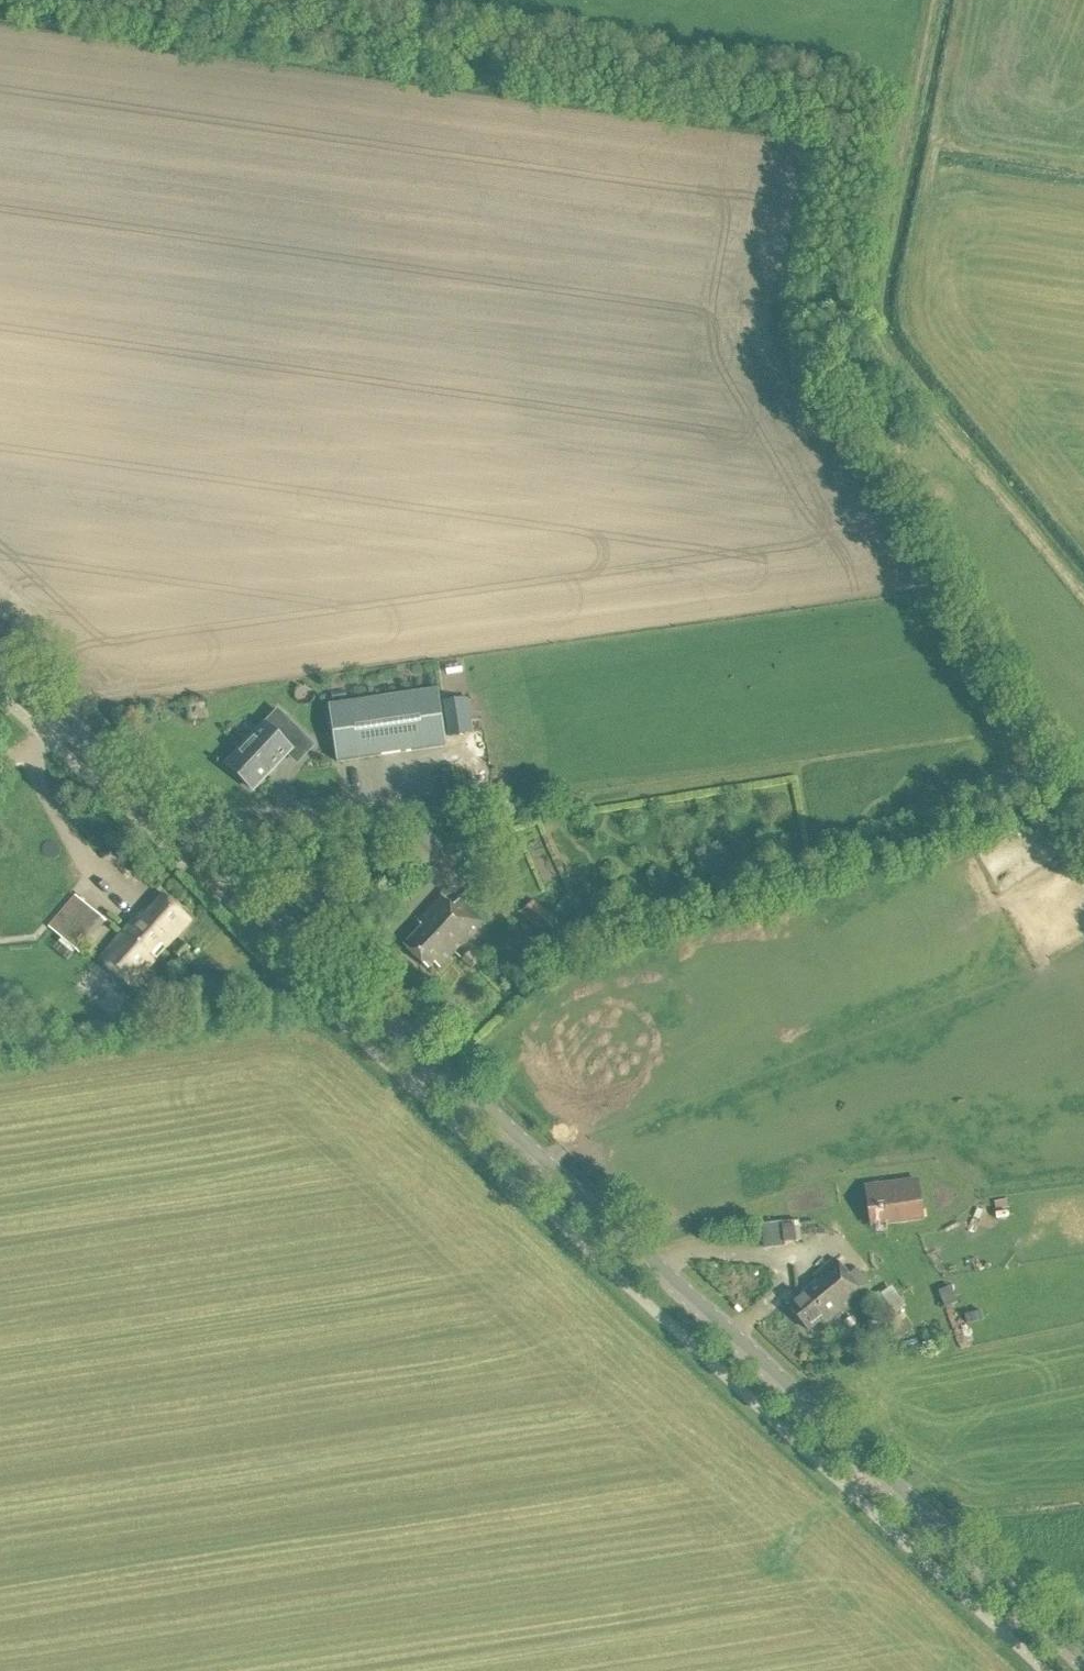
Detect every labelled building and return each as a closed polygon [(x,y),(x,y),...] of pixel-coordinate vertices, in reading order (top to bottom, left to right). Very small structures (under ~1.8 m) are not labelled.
[(438,692),(328,708),(336,763),(446,747),(438,692)] [(472,735),(467,700),(444,704),(449,738),(472,735)] [(265,727),(228,767),(252,790),(303,736),(291,724),(278,739),(265,727)] [(400,948),(424,970),(429,964),(435,969),(479,921),(456,900),(449,908),(438,897),(414,923),(419,928),(400,948)] [(97,959),(127,987),(186,922),(160,899),(136,925),(131,921),(97,959)] [(54,932),(75,951),(102,920),(81,902),(54,932)] [(520,916),(537,932),(550,917),(533,902),(520,916)] [(672,918),(668,910),(660,914),(663,922),(672,918)] [(173,953),(180,960),(190,950),(183,943),(173,953)] [(461,961),(470,971),(479,962),(469,953),(461,961)] [(922,1221),(917,1182),(866,1188),(871,1227),(922,1221)] [(801,1221),(770,1221),(770,1242),(801,1243),(801,1221)] [(815,1285),(787,1309),(808,1334),(818,1325),(822,1329),(869,1288),(855,1272),(847,1278),(833,1261),(811,1280),(815,1285)] [(885,1323),(913,1306),(899,1284),(871,1301),(885,1323)] [(938,1292),(944,1309),(957,1304),(951,1287),(938,1292)]
